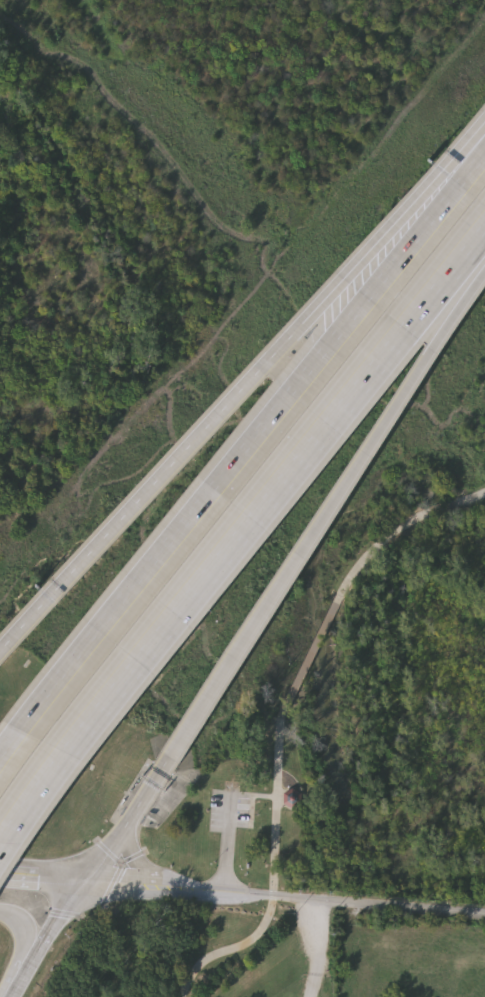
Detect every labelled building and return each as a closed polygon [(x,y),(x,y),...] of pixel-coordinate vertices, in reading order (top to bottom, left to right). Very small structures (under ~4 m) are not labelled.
[(286,806),(298,810),(301,800),(289,797),(286,806)]
